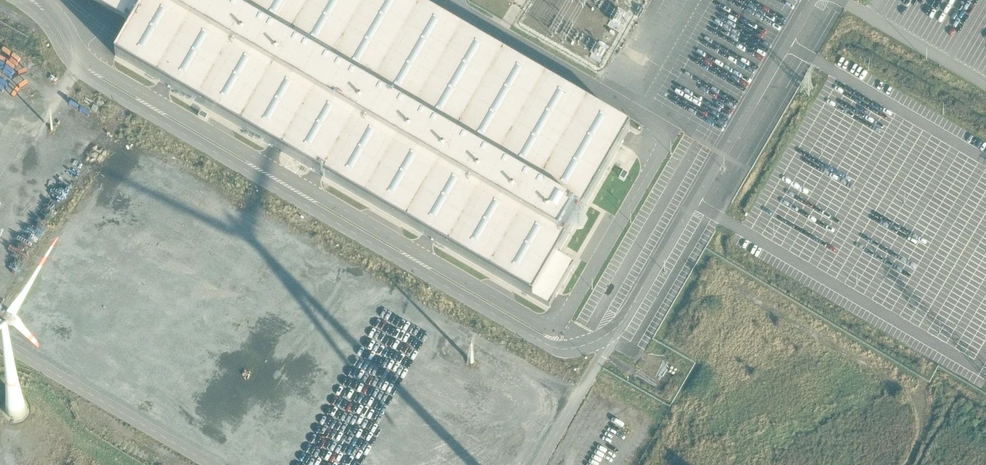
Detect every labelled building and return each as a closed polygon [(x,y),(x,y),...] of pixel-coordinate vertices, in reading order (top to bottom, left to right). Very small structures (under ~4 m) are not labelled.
[(140,0),(98,0),(145,28),(156,9),(140,0)] [(156,9),(145,28),(130,54),(554,301),(576,263),(560,254),(635,126),(417,0),(162,0),(156,9)]
